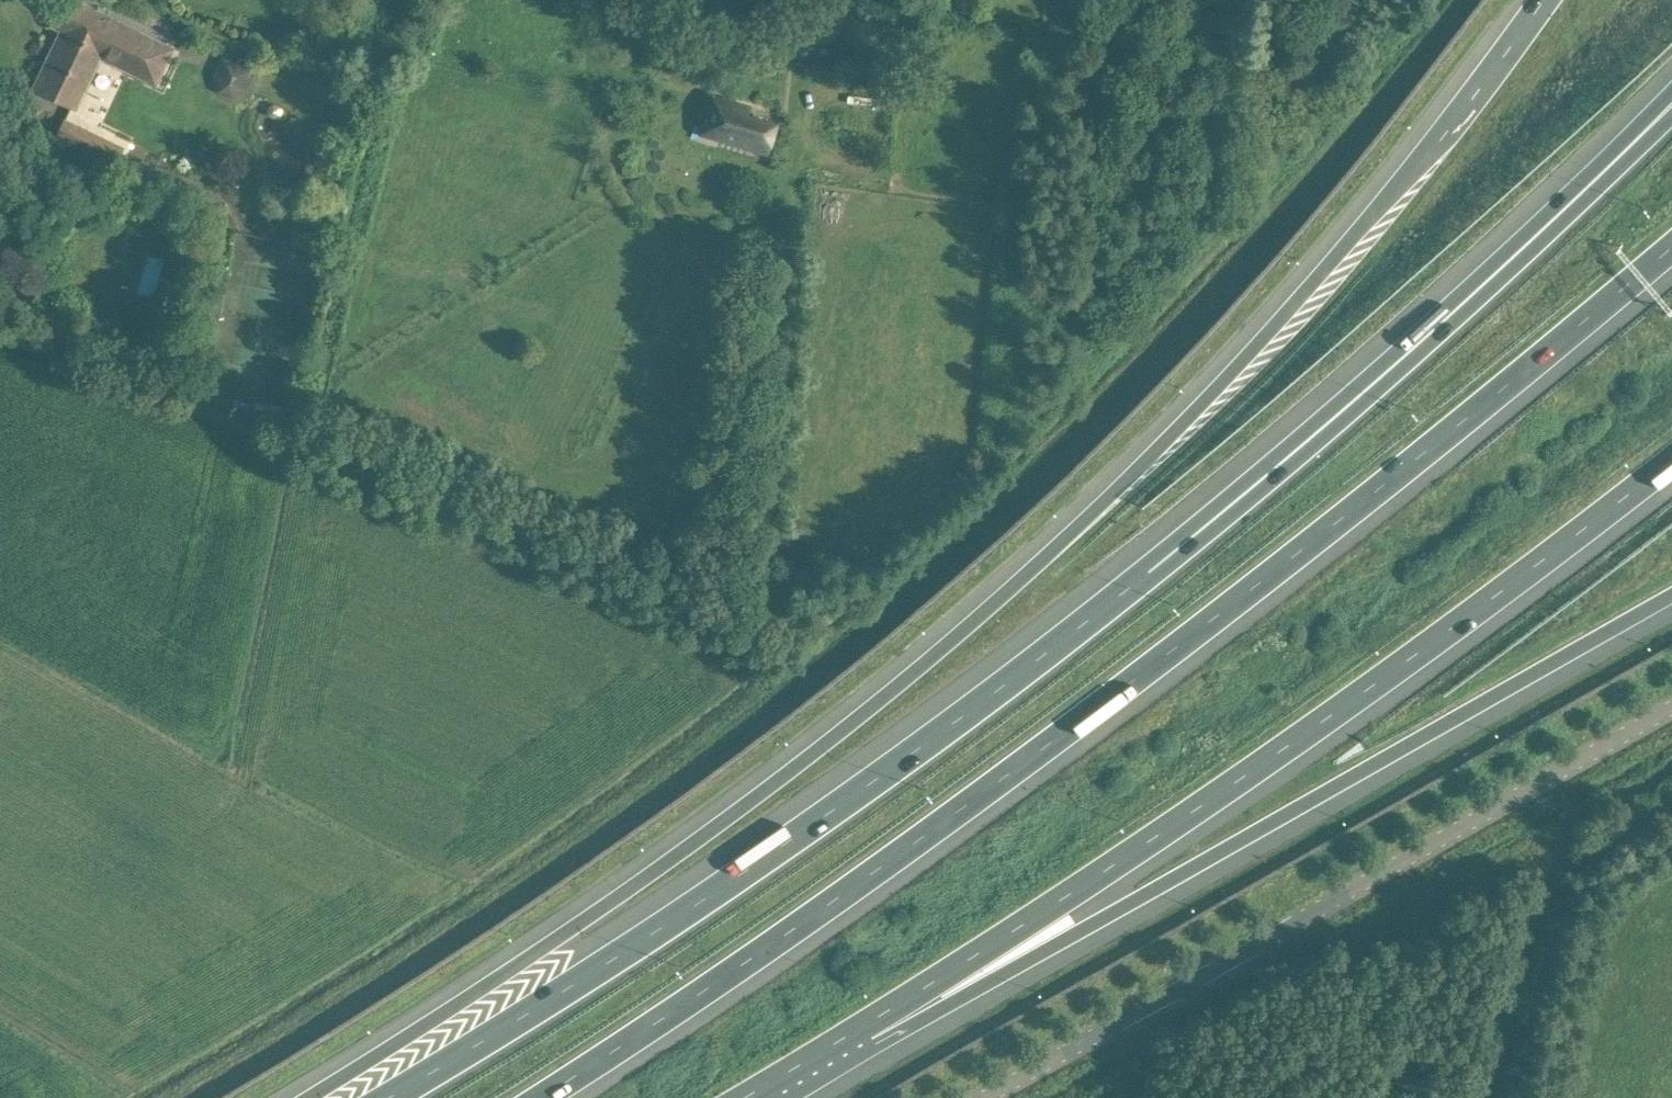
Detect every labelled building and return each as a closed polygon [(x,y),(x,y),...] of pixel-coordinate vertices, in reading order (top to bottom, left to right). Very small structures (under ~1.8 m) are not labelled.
[(34,88),(72,107),(100,48),(159,75),(172,48),(72,0),(63,0),(52,24),(66,32),(57,51),(53,49),(34,88)] [(224,55),(214,76),(220,90),(232,96),(245,91),(255,68),(224,55)] [(764,156),(773,127),(731,113),(734,105),(709,97),(697,135),(764,156)] [(63,121),(56,137),(123,166),(130,150),(63,121)]
